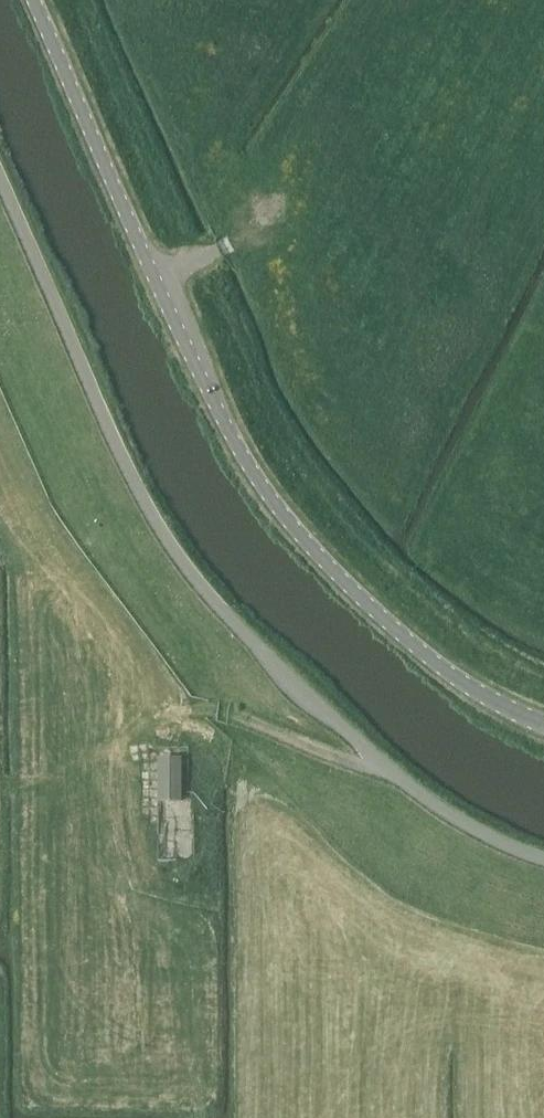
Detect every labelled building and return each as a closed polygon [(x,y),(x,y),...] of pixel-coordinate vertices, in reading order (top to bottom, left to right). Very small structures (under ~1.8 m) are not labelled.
[(157,761),(157,804),(179,804),(180,761),(157,761)]
